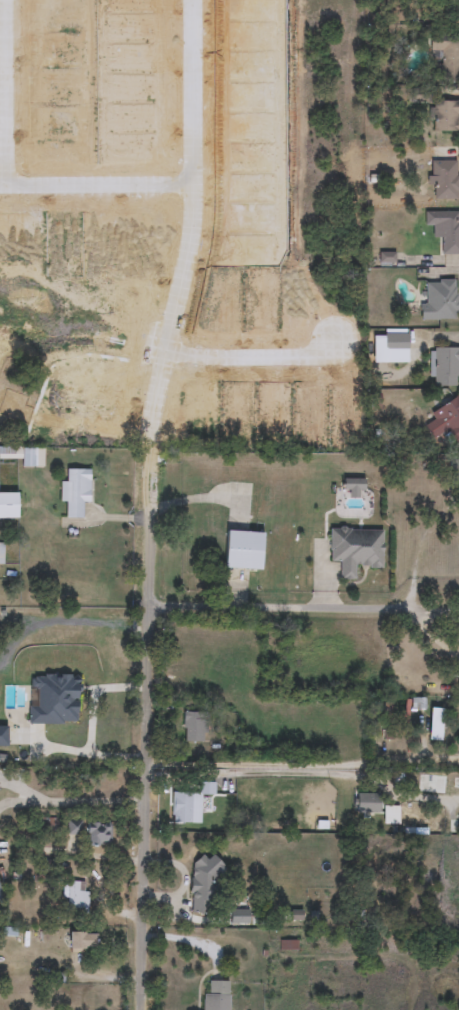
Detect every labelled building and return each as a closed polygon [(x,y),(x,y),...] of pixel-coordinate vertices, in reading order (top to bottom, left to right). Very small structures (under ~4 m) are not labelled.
[(444,15),(444,0),(458,0),(458,15),(444,15)] [(430,33),(458,33),(458,83),(437,83),(437,65),(430,65),(430,33)] [(434,132),(434,102),(458,102),(458,132),(434,132)] [(433,200),(433,162),(458,162),(458,200),(433,200)] [(426,212),(458,212),(458,256),(441,256),(441,238),(432,238),(432,228),(426,228),(426,212)] [(424,281),(458,282),(458,321),(424,320),(424,281)] [(408,363),(373,363),(373,334),(408,334),(408,363)] [(435,348),(458,348),(458,386),(435,386),(435,348)] [(458,396),(458,398),(458,438),(440,450),(424,426),(435,420),(431,413),(458,396)] [(451,461),(458,461),(458,486),(451,486),(451,461)] [(60,483),(67,483),(67,470),(90,470),(90,504),(83,504),(83,519),(66,519),(66,502),(60,502),(60,483)] [(17,519),(0,519),(0,493),(17,493),(17,519)] [(356,580),(340,580),(340,561),(330,561),(330,529),(383,530),(383,567),(356,567),(356,580)] [(225,568),(226,531),(262,533),(261,570),(225,568)] [(37,682),(74,682),(74,717),(36,716),(37,682)] [(22,699),(15,715),(4,711),(11,695),(22,699)] [(207,713),(207,742),(184,742),(184,713),(207,713)] [(56,716),(56,735),(92,735),(92,716),(56,716)] [(382,736),(385,723),(393,725),(391,738),(382,736)] [(172,823),(172,793),(199,793),(199,823),(172,823)] [(355,813),(355,794),(380,794),(380,813),(355,813)] [(440,818),(440,827),(407,827),(407,818),(440,818)] [(86,845),(86,821),(111,821),(111,845),(86,845)] [(209,871),(211,913),(193,914),(190,859),(217,858),(218,871),(209,871)] [(68,914),(68,883),(87,883),(87,914),(68,914)] [(69,949),(69,933),(96,933),(96,949),(69,949)] [(229,982),(229,1009),(204,1009),(204,982),(229,982)]
